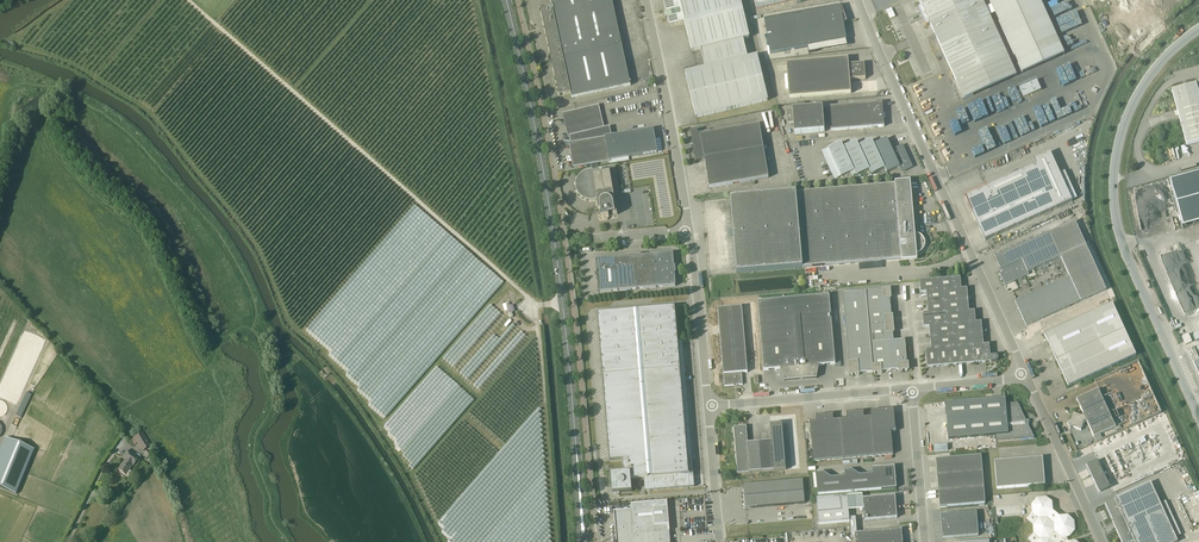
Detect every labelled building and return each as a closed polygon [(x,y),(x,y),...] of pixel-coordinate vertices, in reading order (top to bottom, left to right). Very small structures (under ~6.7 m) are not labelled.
[(572,98),(631,85),(612,0),(551,0),(552,6),(540,8),(559,96),(571,93),(572,98)] [(663,1),(666,13),(665,14),(666,19),(667,18),(669,27),(685,23),(692,52),(750,38),(741,0),(668,0),(663,1)] [(757,9),(793,0),(755,0),(757,9)] [(922,7),(918,8),(927,26),(930,25),(964,100),(1017,76),(982,0),(919,0),(922,7)] [(1022,74),(1064,55),(1040,0),(989,0),(1022,74)] [(1052,11),(1053,10),(1055,17),(1066,14),(1066,16),(1058,19),(1060,26),(1067,23),(1067,22),(1072,21),(1070,15),(1076,13),(1071,0),(1049,0),(1052,11)] [(844,23),(847,22),(841,6),(764,20),(770,54),(809,47),(810,53),(816,52),(815,46),(847,40),(844,23)] [(887,10),(891,18),(896,16),(892,8),(887,10)] [(1075,61),(1081,77),(1093,72),(1087,54),(1065,62),(1069,71),(1075,69),(1072,62),(1075,61)] [(768,101),(757,55),(685,73),(696,118),(768,101)] [(865,63),(849,64),(849,58),(787,63),(790,97),(851,93),(850,79),(866,78),(865,63)] [(1187,145),(1198,142),(1198,95),(1196,85),(1172,91),(1187,145)] [(830,106),(829,106),(831,130),(832,130),(885,126),(884,117),(884,112),(883,102),(830,106)] [(570,143),(574,167),(635,156),(658,153),(654,129),(631,133),(631,132),(609,136),(608,128),(604,129),(598,106),(563,114),(569,137),(570,137),(571,142),(570,143)] [(966,127),(974,124),(967,107),(960,110),(962,117),(957,120),(959,125),(961,124),(961,125),(965,124),(966,127)] [(823,108),(793,110),(793,111),(788,112),(789,123),(794,123),(795,134),(825,132),(823,108)] [(1029,111),(1023,113),(1026,121),(1026,119),(1028,123),(1025,123),(1025,128),(1022,129),(1022,131),(1024,130),(1024,135),(1030,133),(1033,132),(1033,128),(1035,127),(1035,125),(1029,111)] [(695,161),(705,160),(709,188),(769,178),(759,125),(699,135),(698,130),(690,131),(695,161)] [(990,133),(983,135),(990,151),(993,149),(994,150),(997,148),(993,138),(992,138),(990,133)] [(841,142),(828,148),(841,176),(851,172),(852,175),(855,174),(856,175),(869,169),(871,174),(885,168),(887,173),(900,167),(902,171),(912,167),(903,147),(895,151),(896,153),(894,154),(887,138),(874,144),(872,139),(859,145),(856,141),(843,146),(841,142)] [(1050,152),(1033,160),(1036,165),(965,197),(985,241),(1072,201),(1050,152)] [(615,166),(592,170),(588,170),(585,172),(582,174),(579,176),(577,179),(577,183),(576,186),(577,189),(579,193),(581,195),(583,197),(587,199),(590,199),(593,199),(597,198),(599,210),(602,210),(602,214),(601,214),(601,219),(609,217),(609,215),(612,214),(612,215),(617,215),(614,196),(620,195),(615,166)] [(737,274),(803,268),(909,259),(908,254),(917,253),(918,253),(919,253),(921,252),(922,252),(922,251),(923,250),(924,249),(924,248),(925,247),(925,246),(925,245),(925,244),(925,243),(925,242),(925,241),(925,240),(924,240),(924,239),(923,238),(922,237),(921,236),(920,235),(919,235),(918,235),(917,234),(916,234),(915,234),(911,181),(909,182),(909,181),(895,182),(895,184),(796,193),(796,192),(731,198),(737,274)] [(1141,190),(1136,191),(1142,230),(1151,228),(1149,215),(1147,216),(1145,201),(1143,201),(1141,190)] [(1160,200),(1155,201),(1156,207),(1155,208),(1155,212),(1166,210),(1165,207),(1161,208),(1160,200)] [(1015,302),(1026,326),(1081,302),(1106,290),(1075,221),(1049,233),(995,257),(1002,272),(999,273),(1005,285),(1029,275),(1028,272),(1061,257),(1069,277),(1015,302)] [(674,266),(673,253),(654,255),(656,287),(676,286),(675,273),(676,273),(675,266),(674,266)] [(615,258),(618,291),(637,289),(634,255),(628,256),(628,257),(615,258)] [(634,255),(637,289),(656,287),(654,255),(641,256),(641,255),(634,255)] [(597,279),(598,292),(618,291),(615,258),(596,260),(597,273),(596,273),(596,279),(597,279)] [(995,355),(993,355),(990,356),(989,344),(984,345),(982,322),(976,322),(975,311),(969,311),(967,288),(961,289),(960,277),(920,281),(921,293),(926,293),(928,315),(923,315),(924,327),(929,327),(931,349),(926,350),(927,368),(994,362),(996,361),(997,361),(998,360),(998,358),(998,357),(997,356),(995,355)] [(909,370),(908,363),(907,363),(905,340),(894,341),(893,333),(894,333),(892,315),(891,316),(890,298),(891,298),(890,289),(843,294),(849,362),(848,362),(850,375),(859,375),(859,373),(873,372),(873,373),(882,373),(882,372),(899,370),(899,371),(909,370)] [(758,301),(742,303),(742,307),(747,365),(763,363),(764,370),(780,369),(785,381),(787,380),(817,378),(819,365),(835,364),(829,295),(793,298),(758,301)] [(1136,355),(1112,303),(1045,334),(1068,386),(1136,355)] [(644,478),(645,491),(694,487),(689,427),(685,427),(680,369),(675,307),(598,314),(610,461),(623,460),(624,473),(611,474),(612,487),(619,493),(632,492),(631,479),(644,478)] [(748,372),(742,307),(718,309),(724,386),(743,385),(742,373),(748,372)] [(1187,350),(1198,376),(1198,360),(1193,347),(1187,350)] [(527,365),(527,386),(533,387),(533,379),(538,379),(538,365),(533,365),(527,365)] [(1070,421),(1067,423),(1070,429),(1073,428),(1081,431),(1084,423),(1087,422),(1094,437),(1115,428),(1098,390),(1076,399),(1084,415),(1081,417),(1073,414),(1070,421)] [(539,407),(540,401),(537,401),(538,395),(531,395),(530,402),(531,402),(530,412),(531,412),(532,410),(535,410),(536,407),(539,407)] [(1026,421),(1018,403),(1006,404),(1005,398),(1002,398),(998,399),(993,399),(945,403),(949,439),(996,435),(996,441),(1034,438),(1029,427),(1030,422),(1030,421),(1026,421)] [(22,417),(30,401),(25,399),(18,415),(22,417)] [(896,432),(894,409),(870,411),(871,417),(864,417),(864,412),(847,413),(847,419),(834,420),(833,414),(816,416),(817,422),(810,422),(813,461),(893,454),(891,432),(896,432)] [(746,427),(734,428),(738,474),(762,472),(792,469),(788,425),(771,426),(772,442),(760,443),(748,444),(746,427)] [(143,433),(131,440),(135,445),(138,444),(142,452),(151,447),(143,433)] [(6,438),(0,452),(0,488),(16,494),(34,450),(6,438)] [(119,471),(126,476),(127,475),(129,477),(132,472),(130,471),(133,466),(134,466),(139,458),(137,457),(131,453),(127,450),(122,458),(124,460),(126,461),(120,470),(119,471)] [(149,450),(143,454),(144,456),(147,459),(152,455),(149,450)] [(936,460),(940,508),(985,504),(981,456),(936,460)] [(1045,485),(1043,458),(995,462),(997,489),(1045,485)] [(1096,481),(1101,492),(1110,488),(1103,472),(1100,466),(1097,461),(1089,465),(1090,467),(1087,468),(1094,482),(1096,481)] [(831,478),(824,473),(816,473),(818,495),(896,488),(895,467),(873,469),(873,474),(859,475),(852,470),(845,471),(845,477),(831,478)] [(805,504),(803,480),(743,485),(745,509),(805,504)] [(1123,518),(1127,526),(1125,527),(1125,526),(1116,531),(1121,541),(1178,541),(1150,482),(1114,499),(1115,501),(1113,502),(1112,501),(1105,504),(1113,522),(1123,518)] [(902,529),(857,533),(856,517),(849,518),(847,496),(816,499),(819,524),(850,522),(851,537),(855,537),(855,541),(903,541),(902,529)] [(897,518),(895,496),(863,499),(865,521),(897,518)] [(1067,537),(1069,537),(1075,530),(1075,521),(1068,516),(1059,516),(1053,511),(1052,502),(1045,497),(1037,497),(1031,504),(1031,513),(1026,519),(1033,525),(1033,533),(1027,540),(1030,541),(1068,541),(1067,537)] [(613,511),(616,541),(670,541),(669,525),(668,507),(667,501),(631,504),(632,510),(613,511)] [(979,536),(977,512),(940,515),(942,539),(979,536)]
